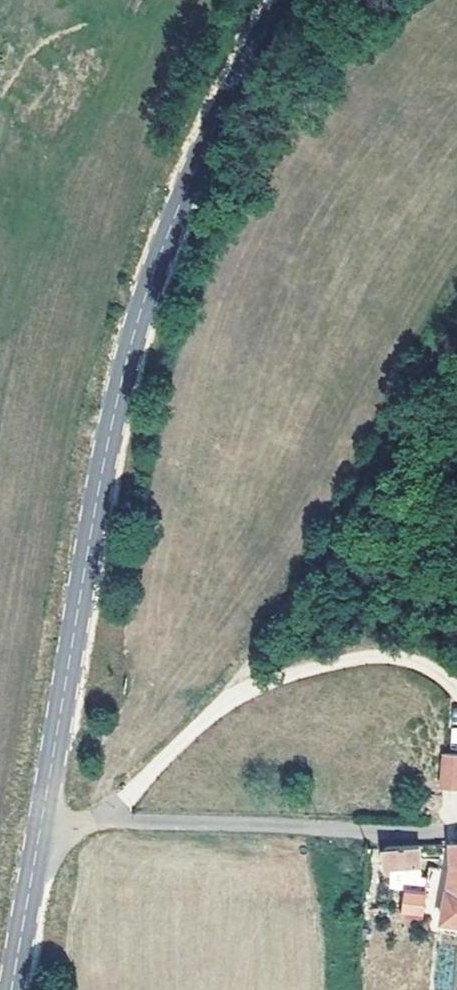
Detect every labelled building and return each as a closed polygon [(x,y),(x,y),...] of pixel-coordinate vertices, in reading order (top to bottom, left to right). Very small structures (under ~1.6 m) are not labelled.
[(435,783),(456,784),(456,751),(436,751),(435,783)] [(381,854),(415,856),(416,835),(382,834),(381,854)] [(448,836),(449,864),(439,914),(456,915),(456,836),(448,836)] [(423,917),(426,891),(403,889),(401,915),(423,917)]
